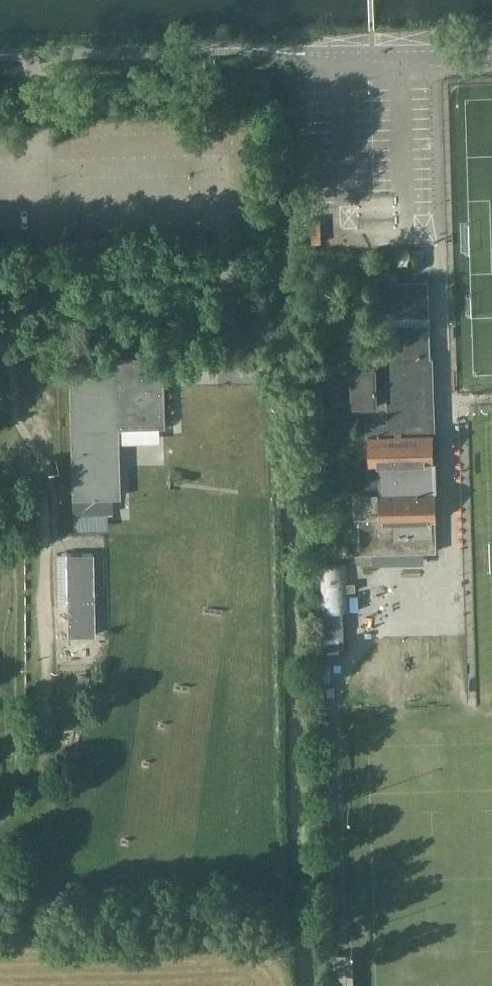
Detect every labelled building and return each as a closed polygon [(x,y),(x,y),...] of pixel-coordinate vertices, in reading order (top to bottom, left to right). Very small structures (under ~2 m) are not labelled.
[(408,255),(399,255),(399,264),(408,263),(408,255)] [(396,350),(432,350),(429,279),(396,280),(396,269),(376,270),(377,282),(379,331),(379,353),(386,353),(396,353),(396,350)] [(431,356),(432,350),(396,350),(396,353),(386,353),(388,412),(377,413),(377,423),(369,423),(370,457),(432,456),(432,440),(434,440),(431,356)] [(159,356),(69,358),(73,497),(73,514),(113,513),(112,496),(117,496),(114,427),(161,426),(159,356)] [(337,381),(338,402),(338,403),(353,402),(353,404),(377,403),(377,402),(378,402),(377,366),(352,367),(352,377),(351,377),(351,380),(347,380),(347,381),(337,381)] [(327,424),(325,387),(302,388),(304,425),(307,425),(307,441),(325,440),(325,424),(327,424)] [(358,563),(364,563),(373,563),(373,552),(437,551),(436,519),(437,519),(436,488),(434,488),(433,461),(435,461),(435,460),(433,460),(432,456),(370,457),(371,491),(355,492),(357,553),(358,553),(358,563)] [(94,551),(65,553),(67,630),(97,629),(94,551)] [(356,590),(356,582),(349,582),(348,563),(317,565),(320,612),(343,610),(351,610),(350,590),(356,590)] [(320,612),(318,612),(320,653),(335,652),(345,652),(345,638),(343,610),(320,612)]
